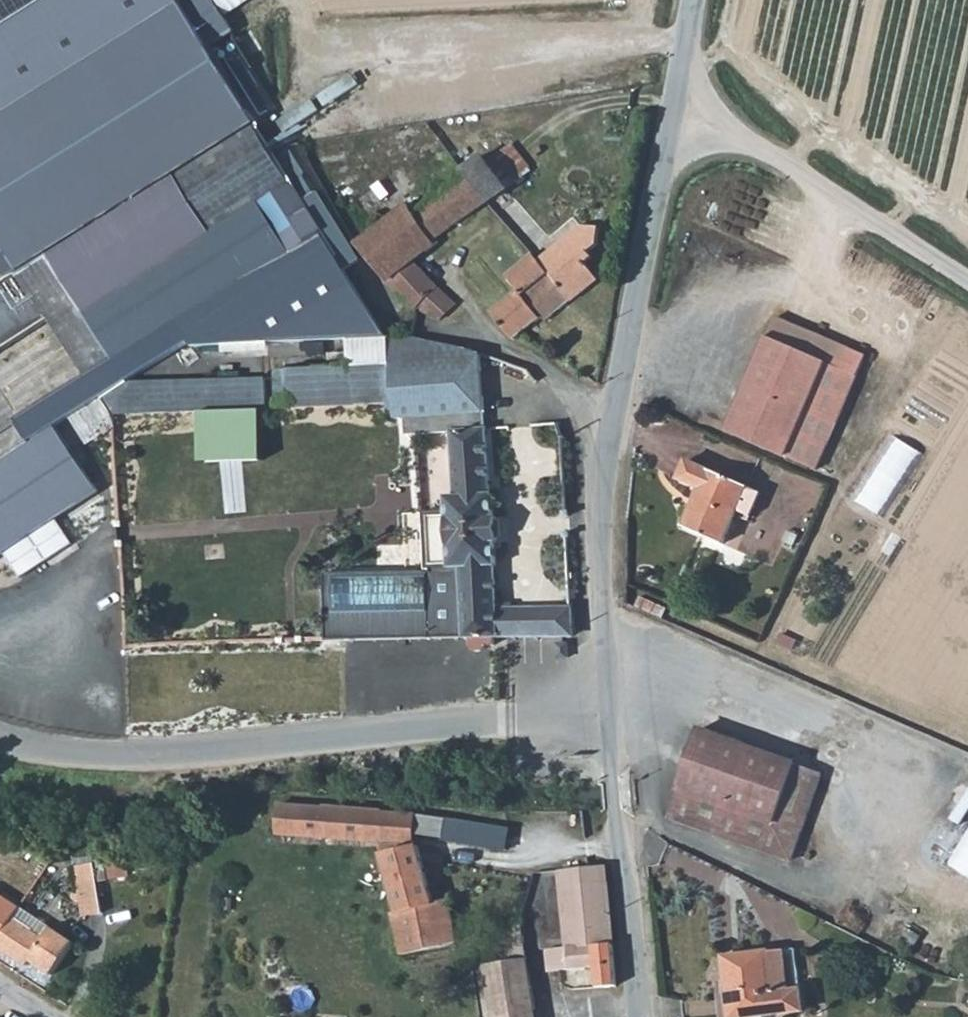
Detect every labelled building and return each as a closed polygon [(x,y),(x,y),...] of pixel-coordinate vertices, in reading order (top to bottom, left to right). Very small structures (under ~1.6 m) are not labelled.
[(6,281),(22,278),(252,126),(206,53),(232,37),(210,0),(0,0),(0,272),(6,281)] [(22,278),(88,376),(318,226),(252,126),(22,278)] [(516,146),(493,163),(512,192),(536,175),(516,146)] [(512,192),(493,163),(489,157),(467,172),(472,179),(491,206),(512,192)] [(412,203),(355,238),(418,307),(442,318),(469,301),(449,291),(432,278),(416,260),(491,206),(472,179),(418,214),(412,203)] [(541,223),(544,228),(532,235),(535,241),(538,240),(543,248),(563,235),(552,216),(541,223)] [(547,258),(579,297),(601,279),(569,241),(547,258)] [(546,313),(552,320),(579,297),(547,258),(519,279),(525,286),(495,309),(501,319),(516,336),(546,313)] [(835,340),(785,318),(779,333),(828,354),(835,340)] [(841,414),(809,400),(828,354),(779,333),(766,327),(727,422),(822,461),(841,414)] [(487,355),(422,334),(418,331),(390,344),(392,367),(394,407),(391,407),(391,414),(490,410),(487,355)] [(861,367),(828,354),(809,400),(841,414),(861,367)] [(391,407),(394,407),(392,367),(355,368),(357,408),(391,407)] [(289,410),(357,408),(355,368),(275,370),(276,404),(289,404),(289,410)] [(126,417),(264,411),(263,378),(126,385),(126,417)] [(58,429),(0,468),(0,561),(100,492),(58,429)] [(574,609),(499,610),(494,568),(498,567),(497,550),(503,550),(502,526),(494,526),(490,433),(452,435),(456,515),(424,516),(430,570),(455,568),(458,623),(459,636),(474,637),(476,649),(486,649),(494,643),(502,643),(502,637),(575,636),(574,609)] [(750,477),(688,452),(680,472),(705,482),(689,519),(727,534),(740,504),(750,477)] [(766,484),(750,477),(740,504),(755,511),(766,484)] [(421,637),(459,636),(458,623),(421,625),(421,637)] [(571,656),(571,642),(560,643),(560,657),(571,656)] [(680,793),(772,825),(792,764),(699,734),(680,793)] [(680,793),(672,821),(793,861),(822,774),(792,764),(772,825),(680,793)] [(450,841),(449,844),(510,855),(514,833),(422,818),(285,808),(285,836),(380,842),(406,912),(400,913),(409,956),(466,946),(456,904),(442,907),(426,850),(420,849),(421,838),(450,841)] [(947,872),(967,886),(967,838),(947,872)] [(89,914),(109,911),(101,862),(82,866),(89,914)] [(612,888),(611,874),(570,877),(570,890),(612,888)] [(612,888),(570,890),(573,952),(551,953),(553,972),(600,970),(601,990),(621,988),(612,888)] [(0,902),(0,937),(13,920),(22,908),(6,897),(0,902)] [(47,942),(13,920),(0,937),(0,945),(35,967),(39,959),(61,975),(80,945),(56,930),(47,942)] [(506,929),(512,968),(533,965),(526,927),(506,929)] [(795,973),(802,972),(799,950),(793,951),(795,973)] [(795,973),(793,951),(768,954),(770,976),(795,973)] [(734,1016),(773,1016),(801,1013),(795,973),(770,976),(768,954),(725,960),(734,1016)] [(541,1014),(533,965),(512,968),(481,974),(487,1016),(518,1016),(541,1014)] [(808,1012),(802,972),(795,973),(801,1013),(808,1012)]
